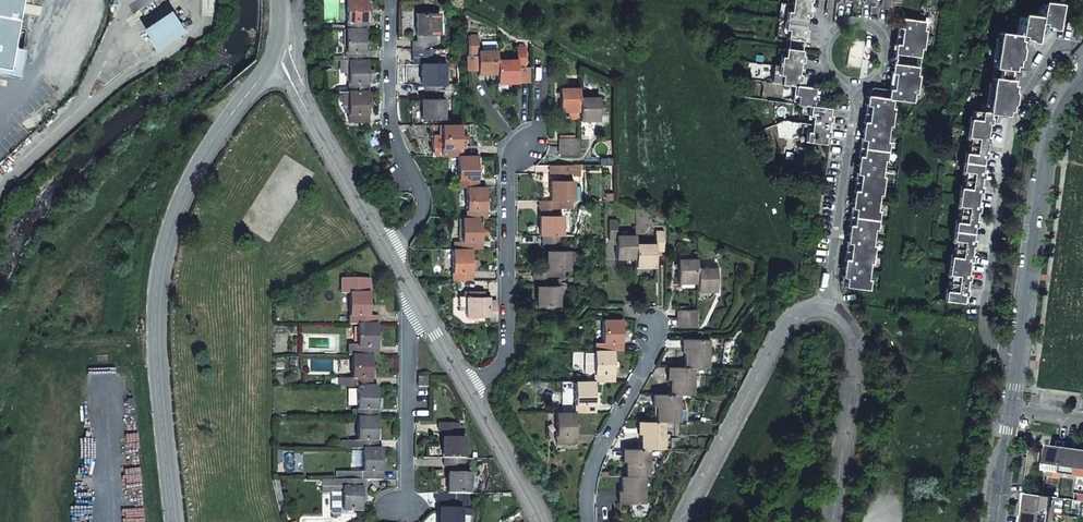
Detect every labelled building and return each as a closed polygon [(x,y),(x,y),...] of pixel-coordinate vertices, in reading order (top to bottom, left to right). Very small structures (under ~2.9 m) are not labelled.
[(18,77),(23,49),(12,47),(20,0),(0,0),(0,74),(18,77)] [(338,8),(347,8),(347,0),(338,0),(338,8)] [(347,21),(366,21),(367,21),(367,14),(371,14),(372,9),(367,9),(367,0),(347,0),(347,8),(347,21)] [(879,7),(888,8),(889,3),(893,4),(892,8),(897,8),(898,0),(880,0),(880,3),(879,7)] [(808,6),(792,3),(792,9),(791,12),(789,11),(788,20),(805,23),(805,19),(806,16),(809,16),(810,10),(807,10),(808,6)] [(1041,3),(1039,16),(1038,18),(1043,19),(1043,22),(1045,23),(1044,26),(1047,26),(1047,25),(1047,23),(1049,23),(1050,19),(1057,20),(1059,6),(1049,4),(1041,3)] [(169,11),(142,30),(157,51),(184,32),(169,11)] [(440,14),(417,14),(417,34),(428,34),(434,34),(440,34),(440,14)] [(1020,16),(1018,31),(1023,32),(1023,35),(1029,36),(1029,32),(1036,33),(1038,18),(1020,16)] [(898,18),(896,35),(902,36),(924,39),(926,27),(923,27),(920,26),(921,21),(898,18)] [(788,38),(803,40),(803,35),(807,36),(807,33),(808,30),(804,29),(805,23),(788,20),(787,29),(789,29),(788,38)] [(345,51),(365,51),(365,44),(369,44),(369,40),(365,40),(365,29),(346,28),(345,28),(345,51)] [(998,40),(997,49),(1012,51),(1013,45),(1017,45),(1018,39),(1014,39),(1015,34),(1000,32),(998,40)] [(478,35),(469,35),(469,54),(478,54),(478,50),(478,35)] [(924,39),(902,36),(896,35),(893,53),(916,56),(917,50),(920,51),(922,51),(924,39)] [(428,41),(415,41),(414,49),(438,49),(438,41),(434,41),(428,41)] [(781,65),(799,68),(800,61),(803,62),(804,59),(804,56),(801,55),(801,50),(786,48),(785,57),(783,57),(781,65)] [(438,49),(414,49),(414,57),(426,57),(426,65),(445,65),(452,65),(452,49),(438,49)] [(997,49),(996,58),(995,67),(1010,69),(1011,64),(1014,64),(1014,63),(1018,63),(1018,61),(1015,60),(1015,58),(1011,58),(1012,51),(997,49)] [(498,50),(478,50),(478,54),(478,74),(498,74),(498,60),(498,50)] [(365,51),(345,51),(345,59),(347,59),(364,59),(365,51)] [(426,57),(414,57),(414,65),(422,65),(426,65),(426,57)] [(347,82),(367,83),(368,78),(374,78),(374,70),(368,70),(368,59),(364,59),(347,59),(347,82)] [(518,60),(498,60),(498,74),(498,83),(517,83),(518,66),(518,60)] [(892,63),(890,80),(896,81),(918,84),(919,72),(917,72),(914,72),(915,66),(892,63)] [(426,65),(422,65),(422,84),(424,84),(445,84),(446,84),(445,65),(426,65)] [(776,65),(773,82),(781,83),(782,78),(783,75),(780,74),(781,65),(776,65)] [(781,83),(795,85),(796,85),(797,81),(801,81),(801,78),(801,75),(798,75),(799,68),(781,65),(780,74),(783,75),(782,78),(781,83)] [(991,94),(1006,96),(1007,90),(1011,90),(1011,88),(1014,89),(1014,87),(1011,86),(1011,84),(1008,84),(1008,79),(993,77),(992,86),(991,94)] [(888,89),(887,98),(890,99),(893,99),(894,99),(910,101),(911,96),(914,96),(916,96),(918,84),(896,81),(890,80),(888,89)] [(367,83),(347,82),(347,90),(367,91),(367,83)] [(445,84),(424,84),(424,99),(439,99),(439,92),(445,92),(445,84)] [(798,95),(797,104),(812,106),(815,106),(815,105),(812,105),(813,101),(816,101),(816,98),(817,95),(813,95),(814,88),(797,85),(796,95),(798,95)] [(873,96),(887,98),(888,89),(872,87),(869,89),(868,95),(873,96)] [(579,88),(559,88),(560,112),(568,111),(580,111),(580,98),(579,88)] [(347,114),(365,114),(367,114),(367,108),(371,108),(371,102),(367,102),(367,91),(347,90),(347,111),(347,114)] [(992,113),(1004,114),(1004,109),(1008,110),(1008,108),(1011,108),(1012,106),(1008,106),(1009,104),(1005,103),(1006,96),(991,94),(990,103),(988,112),(992,113)] [(871,114),(893,117),(894,105),(892,105),(889,104),(890,99),(887,98),(873,96),(868,95),(866,95),(864,113),(871,114)] [(600,97),(580,98),(580,111),(580,119),(580,121),(600,121),(600,97)] [(424,99),(422,99),(422,119),(444,119),(444,99),(439,99),(424,99)] [(813,116),(812,118),(812,124),(830,126),(830,125),(827,125),(828,121),(830,122),(831,116),(828,115),(829,112),(829,108),(815,106),(812,106),(811,115),(813,116)] [(971,128),(986,130),(987,123),(991,124),(992,118),(988,117),(989,113),(992,114),(992,113),(988,112),(973,110),(972,119),(971,128)] [(865,130),(885,133),(886,128),(888,129),(891,129),(893,117),(871,114),(864,113),(862,130),(865,130)] [(365,114),(347,114),(347,122),(364,122),(365,114)] [(812,124),(810,132),(808,132),(807,141),(824,144),(825,140),(825,136),(828,137),(829,131),(827,130),(827,127),(830,127),(830,126),(812,124)] [(461,125),(442,125),(442,134),(442,146),(442,147),(459,147),(461,147),(461,141),(461,135),(461,125)] [(969,145),(987,147),(987,146),(984,146),(985,142),(988,143),(989,137),(985,136),(986,130),(971,128),(970,136),(969,145)] [(866,148),(888,151),(890,139),(887,139),(884,138),(885,133),(865,130),(862,130),(859,147),(866,148)] [(580,139),(560,138),(560,147),(580,147),(580,139)] [(987,147),(969,145),(968,153),(966,162),(981,164),(982,157),(986,158),(987,152),(983,151),(984,148),(987,148),(987,147)] [(459,147),(442,147),(441,155),(458,155),(459,155),(459,147)] [(580,147),(560,147),(560,155),(580,155),(580,147)] [(860,165),(880,168),(881,163),(884,163),(886,163),(888,151),(866,148),(859,147),(857,164),(860,165)] [(459,155),(458,155),(458,178),(475,178),(478,178),(478,155),(459,155)] [(966,162),(965,171),(964,179),(982,182),(983,181),(979,180),(980,177),(983,177),(984,171),(980,171),(981,164),(966,162)] [(861,182),(883,186),(885,174),(882,173),(879,173),(880,168),(860,165),(857,164),(855,181),(861,182)] [(579,165),(551,166),(551,174),(565,174),(565,180),(569,180),(568,174),(579,174),(579,165)] [(475,178),(458,178),(458,186),(466,186),(475,186),(475,178)] [(964,179),(963,188),(962,196),(976,198),(977,192),(981,192),(982,186),(979,186),(979,182),(982,183),(982,182),(964,179)] [(565,180),(552,181),(552,200),(572,200),(573,200),(573,180),(569,180),(565,180)] [(856,199),(875,202),(876,197),(879,197),(881,198),(883,186),(861,182),(855,181),(852,199),(856,199)] [(475,186),(466,186),(466,209),(484,209),(486,210),(486,186),(475,186)] [(962,196),(961,205),(959,214),(978,216),(978,215),(975,215),(975,211),(979,212),(979,206),(976,205),(976,198),(962,196)] [(856,217),(878,220),(880,208),(877,207),(874,207),(875,202),(856,199),(852,199),(850,216),(856,217)] [(542,209),(560,208),(572,208),(572,200),(552,200),(541,200),(541,209),(542,209)] [(484,209),(466,209),(466,217),(482,218),(484,218),(484,209)] [(959,214),(958,222),(957,231),(972,233),(972,226),(977,227),(977,221),(974,220),(975,217),(977,217),(978,216),(959,214)] [(542,216),(540,216),(540,236),(543,236),(563,236),(564,236),(564,215),(560,215),(542,216)] [(878,220),(856,217),(850,216),(847,233),(851,234),(870,236),(871,231),(874,232),(876,232),(878,220)] [(466,217),(463,218),(463,241),(482,241),(482,234),(482,229),(482,218),(466,217)] [(617,220),(609,220),(609,240),(616,240),(616,235),(617,220)] [(956,240),(955,248),(973,251),(973,249),(970,249),(970,246),(974,246),(975,240),(971,240),(972,233),(957,231),(956,240)] [(851,251),(873,254),(875,242),(872,242),(870,242),(870,236),(851,234),(847,233),(845,250),(851,251)] [(636,235),(616,235),(616,240),(616,258),(636,258),(636,244),(636,235)] [(563,236),(543,236),(543,244),(553,244),(563,244),(563,236)] [(482,241),(463,241),(462,249),(472,249),(482,249),(482,241)] [(656,244),(636,244),(636,258),(636,267),(656,267),(657,251),(656,244)] [(954,256),(952,265),(967,267),(968,261),(972,261),(972,255),(969,255),(970,251),(972,252),(973,251),(955,248),(954,256)] [(462,249),(452,249),(452,273),(471,273),(472,272),(472,249),(462,249)] [(846,268),(865,271),(866,266),(869,266),(871,266),(873,254),(851,251),(845,250),(842,267),(846,268)] [(553,251),(546,251),(546,271),(570,271),(570,251),(563,251),(553,251)] [(698,260),(678,259),(678,283),(698,283),(698,268),(698,260)] [(950,282),(968,285),(968,284),(965,283),(966,280),(969,280),(970,274),(966,274),(967,267),(952,265),(951,274),(950,282)] [(840,285),(863,288),(868,289),(870,276),(868,276),(865,276),(865,271),(846,268),(842,267),(840,285)] [(717,268),(698,268),(698,283),(698,291),(718,291),(717,268)] [(546,271),(534,271),(534,280),(570,279),(570,271),(546,271)] [(370,315),(370,278),(341,278),(341,292),(350,293),(349,316),(370,316),(370,315)] [(950,282),(949,291),(947,300),(962,302),(963,295),(967,296),(968,289),(964,289),(965,285),(968,286),(968,285),(950,282)] [(560,286),(537,286),(537,306),(560,306),(560,286)] [(483,292),(464,292),(464,297),(458,297),(458,309),(466,309),(466,317),(489,317),(490,316),(489,302),(489,296),(483,297),(483,292)] [(497,302),(489,302),(490,316),(489,317),(489,320),(497,320),(497,302)] [(698,310),(680,310),(680,318),(698,318),(698,310)] [(358,323),(378,323),(378,315),(370,315),(370,316),(349,316),(349,323),(358,323)] [(698,318),(680,318),(680,326),(699,326),(698,318)] [(622,319),(602,319),(603,343),(622,343),(623,343),(622,319)] [(378,323),(358,323),(358,343),(349,343),(349,354),(352,354),(357,354),(358,347),(376,347),(378,347),(378,323)] [(709,340),(683,340),(683,368),(694,367),(710,367),(709,340)] [(595,350),(594,350),(594,374),(612,374),(614,374),(614,350),(595,350)] [(357,354),(352,354),(352,379),(372,379),(372,355),(357,354)] [(683,368),(667,368),(667,394),(680,394),(694,394),(694,367),(683,368)] [(429,376),(418,376),(418,386),(429,386),(429,376)] [(594,381),(574,381),(574,405),(593,405),(595,405),(595,381),(594,381)] [(372,386),(357,386),(357,409),(376,409),(377,409),(377,386),(372,386)] [(667,394),(653,394),(654,422),(665,422),(681,422),(680,394),(667,394)] [(574,412),(556,412),(556,436),(576,435),(576,412),(574,412)] [(376,417),(357,417),(357,440),(375,440),(377,440),(377,417),(376,417)] [(654,422),(637,422),(638,449),(650,449),(665,449),(665,422),(654,422)] [(465,438),(442,438),(442,458),(446,458),(465,459),(465,438)] [(1053,451),(1049,450),(1046,476),(1054,477),(1055,470),(1063,471),(1067,443),(1058,442),(1057,451),(1053,451)] [(1076,444),(1067,443),(1063,471),(1072,472),(1071,480),(1078,480),(1082,455),(1078,454),(1075,454),(1076,444)] [(375,448),(362,448),(362,471),(380,471),(382,471),(382,448),(375,448)] [(1036,487),(1042,450),(1030,448),(1025,485),(1036,487)] [(638,449),(623,449),(623,477),(646,476),(650,476),(650,449),(638,449)] [(465,459),(446,458),(446,466),(466,467),(467,458),(465,459)] [(380,471),(362,471),(362,479),(365,479),(380,479),(380,471)] [(471,474),(448,474),(448,493),(458,493),(471,494),(471,474)] [(623,477),(619,477),(619,504),(646,504),(646,476),(623,477)] [(360,479),(343,479),(343,480),(343,487),(360,487),(360,479)] [(343,487),(343,480),(334,480),(333,489),(343,489),(343,487)] [(365,501),(365,494),(361,494),(362,487),(360,487),(343,487),(343,489),(342,511),(361,511),(362,501),(365,501)] [(1043,497),(1024,495),(1022,504),(1032,505),(1031,509),(1031,513),(1056,515),(1057,508),(1050,507),(1052,498),(1043,497)] [(439,509),(439,521),(463,521),(463,509),(439,509)] [(1031,513),(1030,516),(1029,520),(1020,519),(1020,521),(1055,521),(1056,515),(1031,513)]
